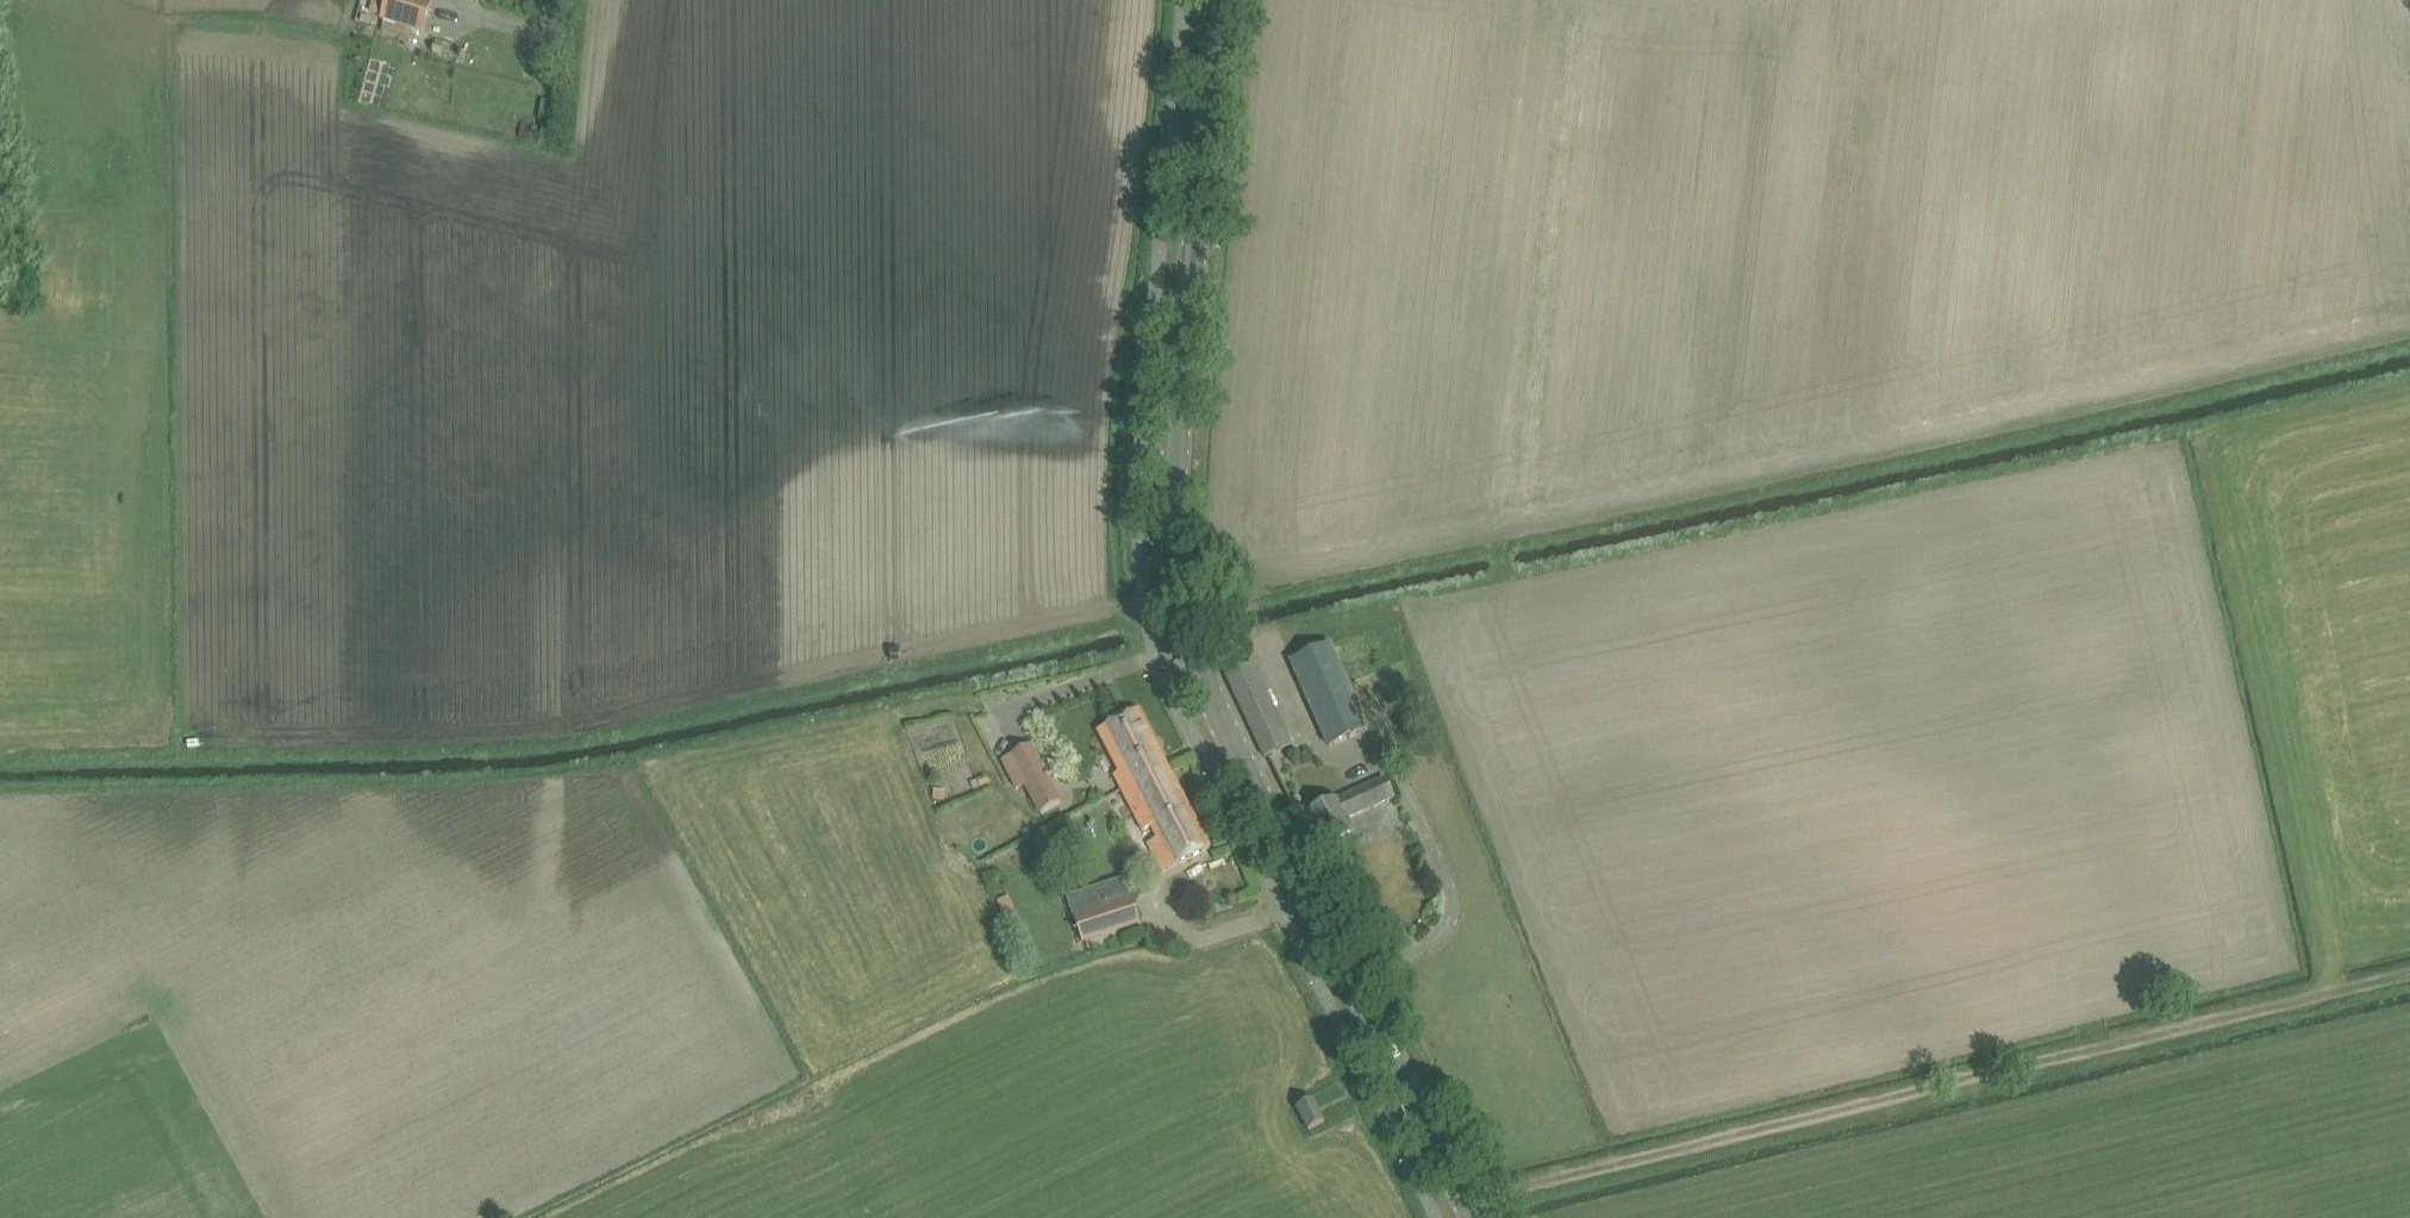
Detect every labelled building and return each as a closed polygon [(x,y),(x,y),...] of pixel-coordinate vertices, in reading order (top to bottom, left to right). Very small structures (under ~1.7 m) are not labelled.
[(382,26),(380,32),(409,41),(413,29),(423,32),(433,0),(432,0),(374,0),(371,9),(382,13),(380,18),(384,20),(382,26)] [(1331,748),(1371,731),(1332,643),(1292,661),(1331,748)] [(1254,663),(1249,665),(1227,676),(1265,757),(1292,744),(1254,663)] [(1118,721),(1099,730),(1120,772),(1115,775),(1122,790),(1168,766),(1139,710),(1118,721)] [(1032,745),(1003,761),(1018,789),(1026,784),(1041,813),(1062,801),(1032,745)] [(1168,766),(1122,790),(1144,830),(1150,827),(1157,839),(1171,867),(1189,858),(1211,847),(1168,766)] [(1383,776),(1327,803),(1306,813),(1321,845),(1354,830),(1349,818),(1393,797),(1383,776)] [(1133,895),(1075,916),(1084,943),(1086,942),(1114,932),(1141,922),(1133,895)] [(1017,915),(1010,897),(997,902),(1004,920),(1017,915)] [(1309,1104),(1297,1108),(1306,1129),(1319,1124),(1309,1104)]
